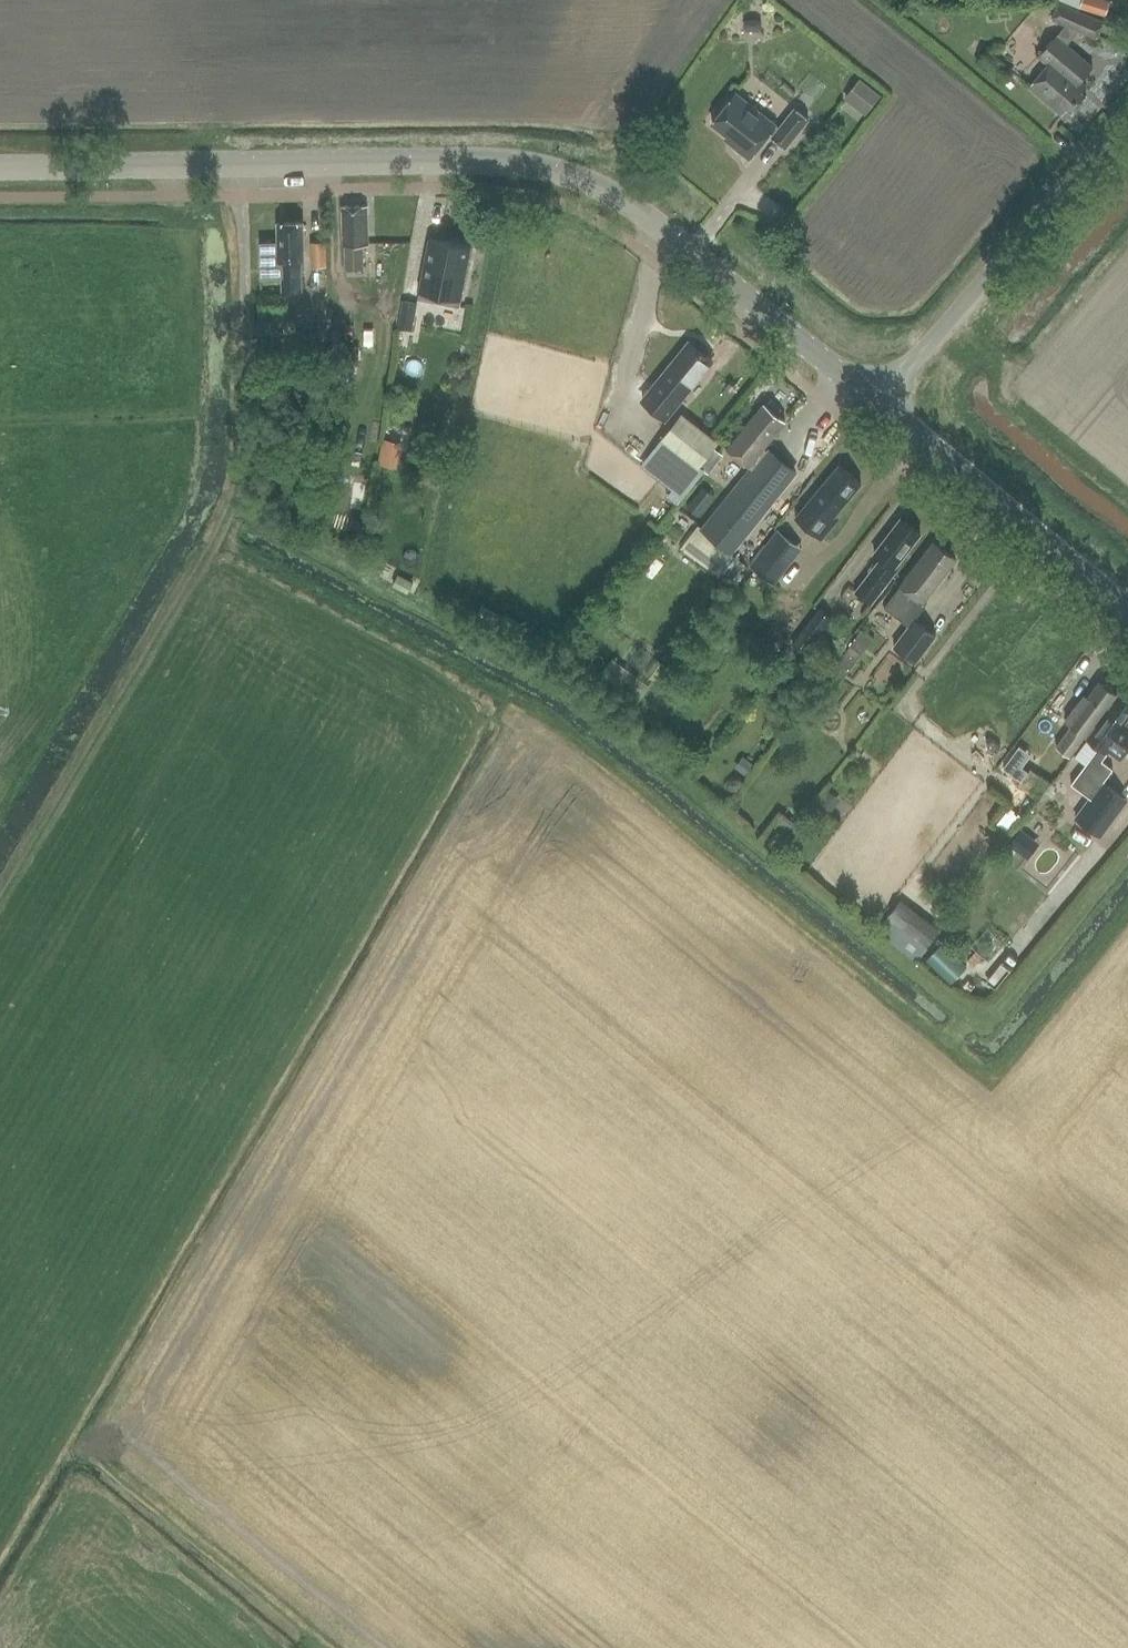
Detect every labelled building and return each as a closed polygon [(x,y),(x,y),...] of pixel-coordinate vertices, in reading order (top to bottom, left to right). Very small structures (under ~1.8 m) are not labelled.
[(1111,1),(1109,0),(1083,0),(1081,8),(1106,16),(1111,1)] [(1058,36),(1057,35),(1039,56),(1049,64),(1030,87),(1063,114),(1068,109),(1073,113),(1087,96),(1082,92),(1087,86),(1081,81),(1093,67),(1067,44),(1080,30),(1097,38),(1104,21),(1060,2),(1052,18),(1067,25),(1058,36)] [(882,95),(861,78),(845,98),(866,114),(882,95)] [(734,145),(750,158),(769,134),(787,148),(809,119),(795,108),(780,127),(736,93),(713,123),(737,142),(734,145)] [(369,244),(368,205),(343,206),(344,245),(345,245),(346,268),(363,268),(362,244),(369,244)] [(282,290),(301,289),(300,260),(303,260),(302,222),(278,222),(278,242),(261,243),(261,276),(282,276),(282,290)] [(461,298),(472,247),(430,239),(418,299),(444,304),(446,295),(461,298)] [(328,266),(328,242),(311,242),(312,266),(328,266)] [(287,316),(287,295),(263,295),(263,316),(287,316)] [(418,303),(404,301),(399,328),(413,331),(418,303)] [(712,360),(689,342),(654,385),(655,386),(643,400),(665,418),(712,360)] [(359,363),(359,351),(343,350),(343,363),(359,363)] [(767,451),(764,448),(786,421),(765,404),(728,449),(753,469),(739,488),(763,507),(793,469),(768,450),(767,451)] [(701,464),(719,442),(684,413),(645,461),(684,493),(704,466),(701,464)] [(403,442),(383,439),(379,465),(398,468),(403,442)] [(860,484),(839,466),(795,518),(821,540),(836,522),(831,518),(860,484)] [(871,603),(897,569),(894,567),(921,533),(902,518),(874,553),(881,558),(856,591),(871,603)] [(771,539),(751,564),(770,580),(790,554),(771,539)] [(958,558),(934,540),(900,586),(884,608),(908,625),(893,646),(916,663),(937,634),(916,618),(927,603),(925,602),(958,558)] [(414,583),(399,575),(394,585),(409,592),(414,583)] [(792,644),(804,653),(833,616),(820,607),(792,644)] [(841,681),(873,637),(862,629),(834,667),(830,664),(815,686),(828,696),(840,680),(841,681)] [(651,687),(613,658),(592,685),(630,713),(651,687)] [(1071,727),(1055,748),(1069,758),(1117,694),(1099,680),(1087,696),(1084,693),(1063,721),(1071,727)] [(1119,761),(1127,748),(1127,725),(1126,723),(1127,721),(1127,702),(1119,695),(1087,739),(1098,748),(1092,756),(1100,762),(1107,752),(1119,761)] [(1052,784),(1032,768),(1019,785),(1040,800),(1052,784)] [(1073,819),(1101,838),(1127,800),(1100,781),(1073,819)] [(903,900),(879,929),(917,960),(941,930),(903,900)] [(967,967),(942,943),(927,959),(952,983),(967,967)]
